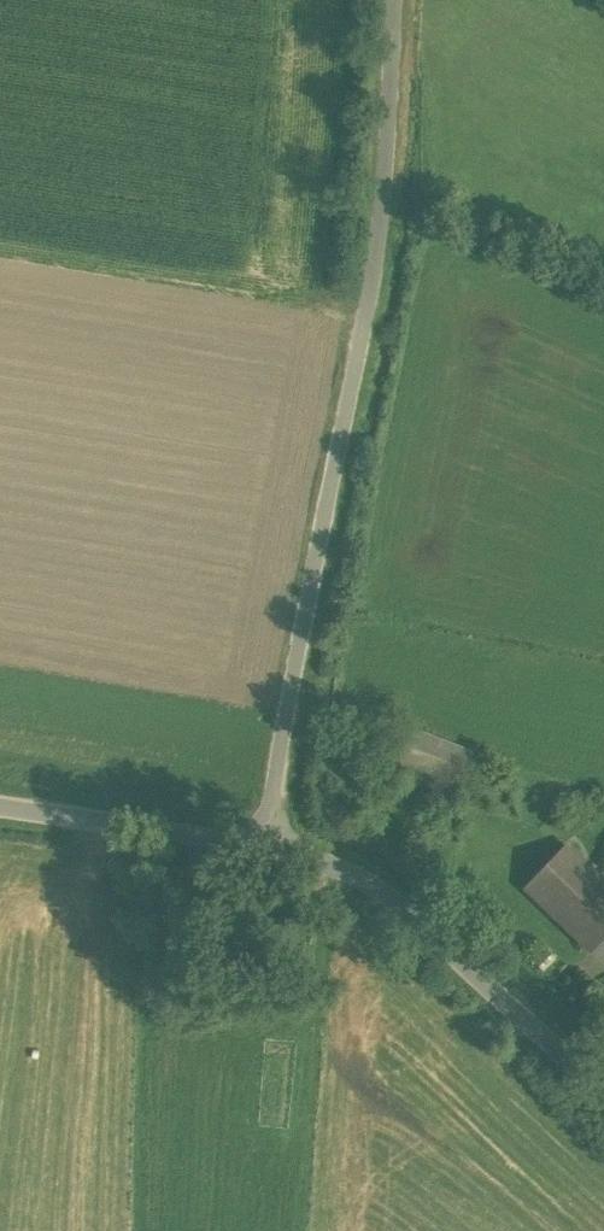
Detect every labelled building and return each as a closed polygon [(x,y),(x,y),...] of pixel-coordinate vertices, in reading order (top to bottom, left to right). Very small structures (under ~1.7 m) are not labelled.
[(525,870),(596,945),(603,937),(603,846),(578,819),(525,870)]
